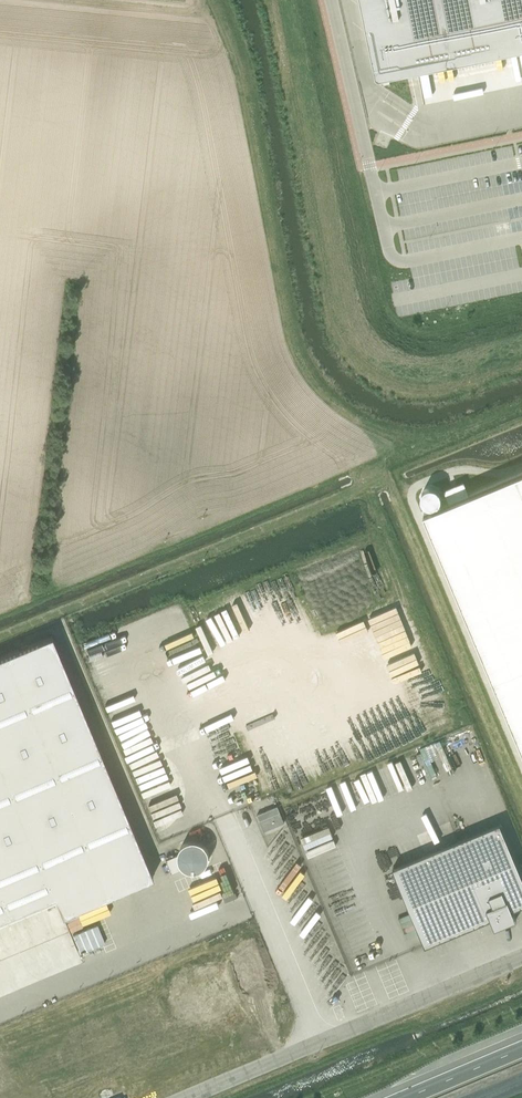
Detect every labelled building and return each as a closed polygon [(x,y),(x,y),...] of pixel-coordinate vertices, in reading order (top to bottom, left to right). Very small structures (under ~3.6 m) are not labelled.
[(376,74),(378,76),(380,77),(521,48),(521,0),(361,0),(376,74)] [(424,512),(521,748),(521,471),(469,493),(464,481),(444,490),(449,502),(424,512)] [(153,877),(53,635),(0,657),(0,918),(55,895),(63,915),(153,877)] [(280,812),(277,806),(257,815),(259,821),(280,812)] [(284,822),(280,812),(259,821),(264,831),(284,822)] [(500,822),(392,867),(425,946),(491,918),(496,928),(517,919),(513,909),(521,905),(521,875),(500,822)] [(179,857),(179,854),(167,859),(173,873),(186,868),(184,866),(182,864),(180,860),(179,857)] [(72,931),(83,926),(78,913),(66,919),(72,931)] [(73,932),(79,951),(104,943),(98,924),(73,932)]
